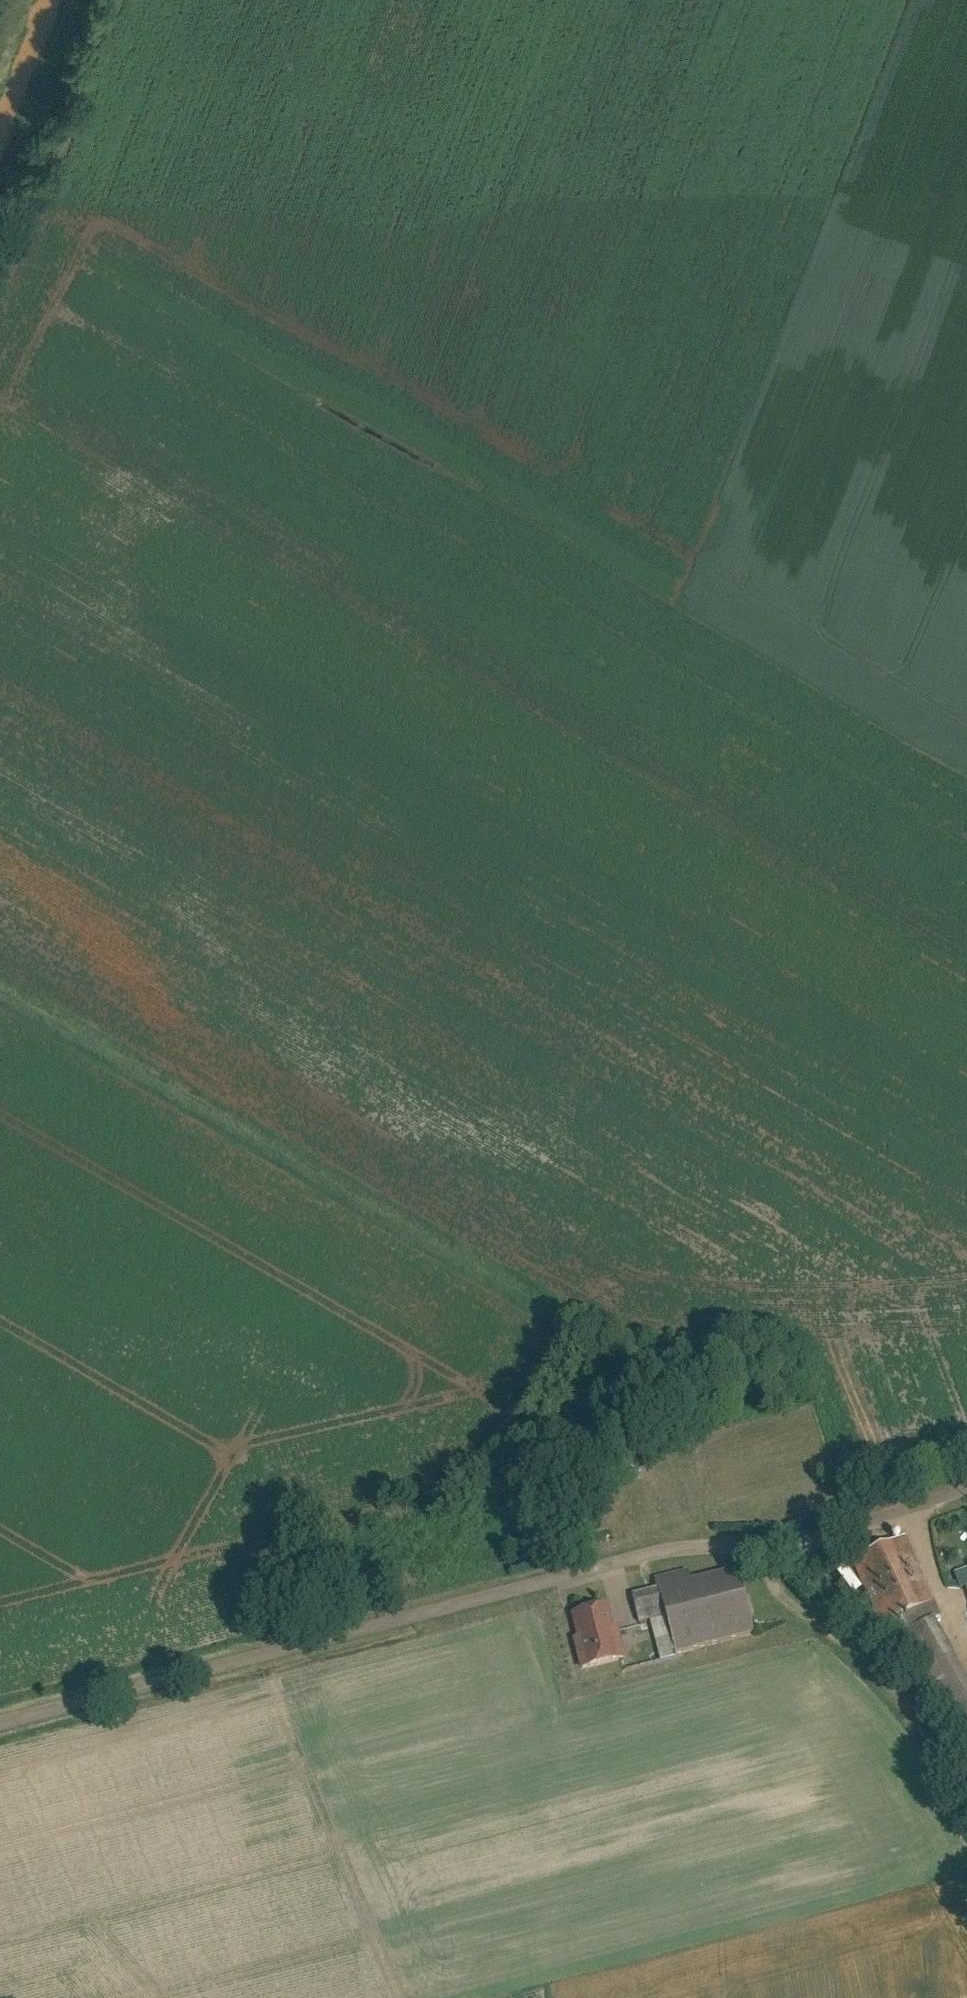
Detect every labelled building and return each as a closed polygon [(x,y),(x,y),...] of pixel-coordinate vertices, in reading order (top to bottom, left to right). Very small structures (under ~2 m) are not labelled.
[(940,1598),(909,1535),(855,1561),(886,1624),(940,1598)] [(666,1587),(696,1579),(692,1562),(661,1570),(666,1587)] [(696,1579),(666,1587),(673,1615),(683,1652),(756,1633),(739,1568),(696,1579)] [(646,1622),(673,1615),(666,1587),(639,1594),(646,1622)] [(612,1604),(571,1614),(585,1667),(626,1657),(612,1604)] [(935,1618),(905,1636),(956,1724),(966,1718),(966,1672),(935,1618)]
